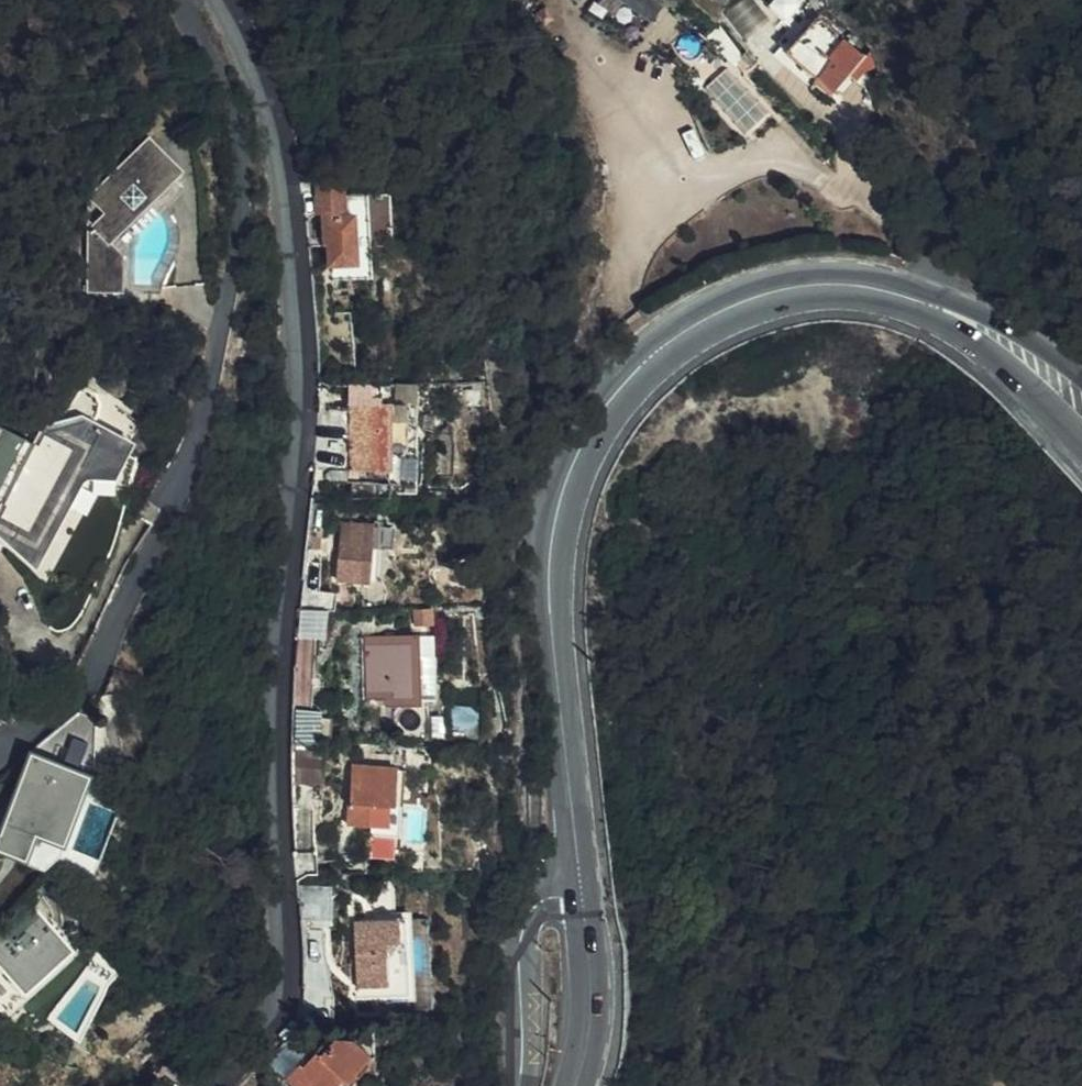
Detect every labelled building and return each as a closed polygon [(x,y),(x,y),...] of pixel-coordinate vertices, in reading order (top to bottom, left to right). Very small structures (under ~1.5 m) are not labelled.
[(650,27),(666,1),(664,0),(604,0),(650,27)] [(771,7),(789,18),(800,0),(776,0),(771,7)] [(831,80),(872,51),(840,4),(799,32),(831,80)] [(185,180),(142,138),(82,197),(84,292),(133,287),(135,239),(185,180)] [(370,240),(391,239),(382,166),(364,165),(365,188),(370,240)] [(327,242),(332,277),(356,274),(350,214),(344,214),(341,189),(339,177),(303,180),(305,210),(318,209),(322,242),(327,242)] [(350,214),(356,274),(373,273),(370,240),(365,188),(341,189),(344,214),(350,214)] [(364,382),(356,382),(356,392),(364,392),(364,382)] [(341,408),(320,408),(315,464),(341,464),(341,408)] [(348,463),(380,463),(381,433),(396,432),(396,408),(348,408),(348,463)] [(5,490),(0,500),(0,535),(36,567),(76,489),(80,478),(84,475),(88,474),(113,474),(132,436),(79,409),(40,422),(36,430),(0,413),(0,487),(5,490)] [(336,576),(377,580),(379,569),(380,548),(370,547),(373,524),(341,521),(336,576)] [(301,608),(317,608),(319,571),(303,570),(301,608)] [(370,635),(371,697),(422,697),(420,635),(370,635)] [(293,743),(322,743),(322,709),(294,709),(293,743)] [(94,716),(78,710),(29,749),(90,767),(94,716)] [(292,755),(294,785),(323,784),(322,743),(293,743),(292,755)] [(88,771),(25,753),(5,822),(13,825),(32,762),(77,774),(60,837),(40,831),(32,859),(53,866),(65,857),(88,771)] [(32,762),(13,825),(5,822),(0,838),(0,850),(32,859),(40,831),(60,837),(77,774),(32,762)] [(351,763),(350,823),(394,824),(395,763),(351,763)] [(301,887),(302,921),(329,918),(328,886),(301,887)] [(0,952),(0,959),(28,989),(71,949),(41,914),(0,952)] [(358,995),(410,992),(404,917),(354,920),(358,995)] [(316,1056),(317,1057),(321,1061),(336,1043),(331,1038),(316,1056)] [(317,1057),(304,1070),(300,1066),(286,1081),(293,1085),(344,1085),(370,1055),(354,1042),(336,1043),(321,1061),(317,1057)]
